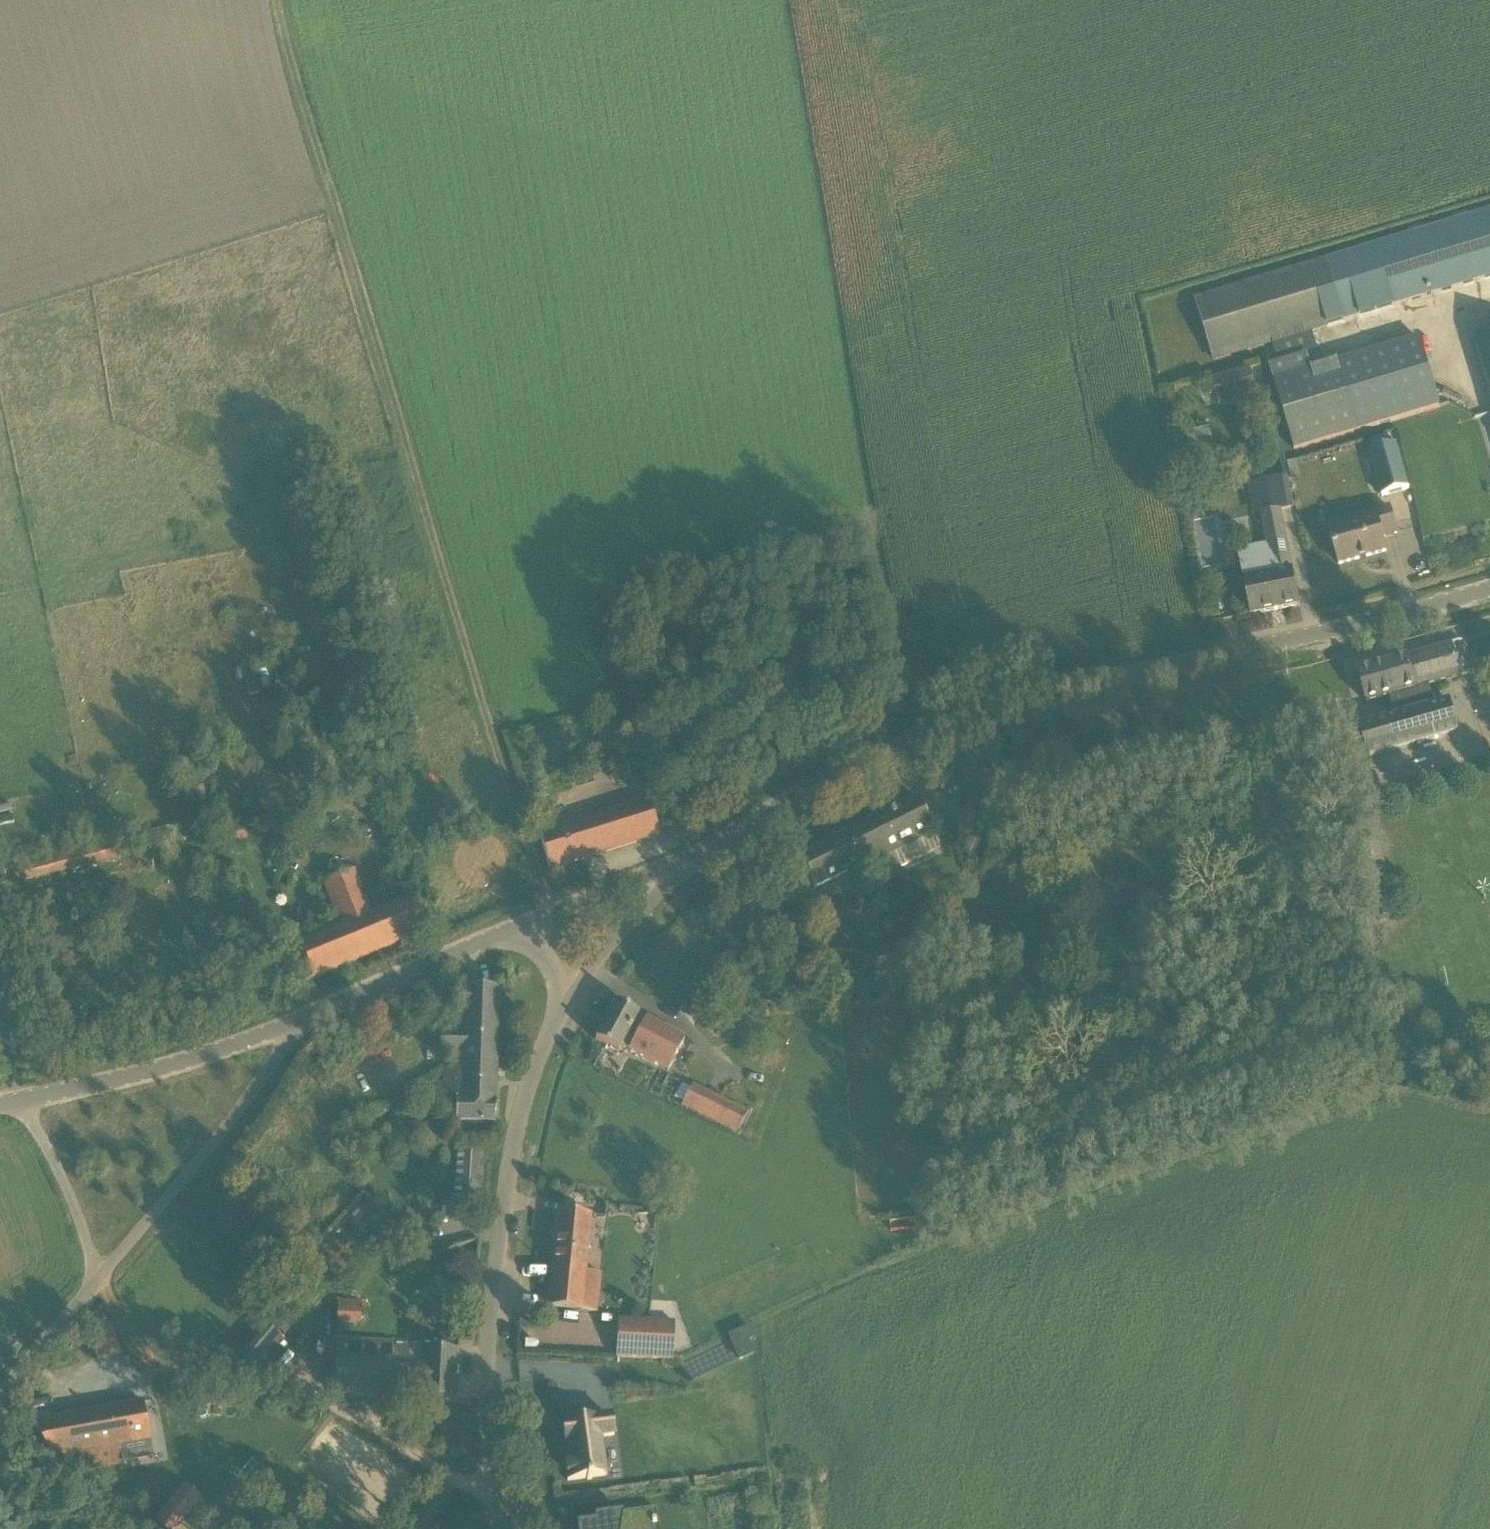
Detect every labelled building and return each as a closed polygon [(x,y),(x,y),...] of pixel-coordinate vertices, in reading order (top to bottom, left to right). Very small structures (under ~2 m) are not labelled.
[(1325,260),(1196,299),(1215,359),(1272,342),(1277,360),(1318,348),(1313,330),(1489,276),(1489,210),(1325,260)] [(1474,338),(1489,390),(1489,333),(1474,338)] [(1420,336),(1337,360),(1312,368),(1308,353),(1270,364),(1295,449),(1357,430),(1441,406),(1420,336)] [(1218,404),(1259,393),(1251,366),(1211,377),(1218,404)] [(1395,440),(1372,447),(1385,493),(1408,487),(1395,440)] [(1390,507),(1359,516),(1328,525),(1330,530),(1339,564),(1387,551),(1383,537),(1398,533),(1390,507)] [(1262,514),(1267,543),(1238,549),(1245,581),(1244,581),(1251,616),(1300,606),(1281,510),(1262,514)] [(1435,705),(1429,685),(1471,672),(1463,642),(1358,671),(1367,702),(1390,696),(1396,716),(1360,726),(1369,758),(1459,732),(1450,701),(1435,705)] [(901,867),(941,847),(917,798),(799,856),(815,888),(845,873),(847,877),(878,862),(894,853),(901,867)] [(565,814),(569,826),(540,835),(550,869),(659,835),(648,801),(583,821),(580,809),(565,814)] [(215,828),(221,849),(254,840),(248,819),(215,828)] [(342,928),(299,946),(282,953),(296,987),(424,935),(410,901),(372,916),(354,870),(323,883),(342,928)] [(455,1124),(495,1125),(499,989),(465,988),(463,1030),(440,1029),(439,1057),(457,1057),(455,1124)] [(595,1040),(619,1053),(622,1047),(629,1051),(668,1072),(685,1040),(646,1019),(646,1020),(638,1016),(639,1016),(615,1003),(595,1040)] [(681,1107),(730,1130),(738,1134),(749,1112),(691,1085),(681,1107)] [(458,1147),(454,1199),(480,1201),(484,1149),(458,1147)] [(591,1215),(559,1212),(549,1308),(581,1311),(596,1312),(600,1274),(585,1273),(591,1215)] [(336,1298),(335,1323),(360,1324),(361,1299),(336,1298)] [(618,1320),(616,1358),(673,1360),(675,1322),(618,1320)] [(735,1360),(752,1353),(747,1341),(753,1338),(747,1324),(724,1334),(735,1360)] [(458,1353),(422,1351),(421,1362),(403,1361),(405,1343),(337,1340),(334,1395),(456,1402),(458,1353)] [(119,1446),(151,1440),(144,1402),(29,1425),(55,1458),(78,1454),(81,1471),(123,1463),(119,1446)] [(571,1480),(591,1478),(591,1480),(595,1479),(594,1477),(609,1475),(604,1437),(616,1435),(614,1418),(566,1424),(568,1442),(573,1441),(575,1456),(567,1457),(571,1480)] [(154,1521),(163,1528),(177,1528),(202,1498),(184,1484),(154,1521)] [(651,1512),(644,1513),(643,1511),(571,1521),(571,1523),(576,1522),(577,1528),(653,1528),(651,1512)]
